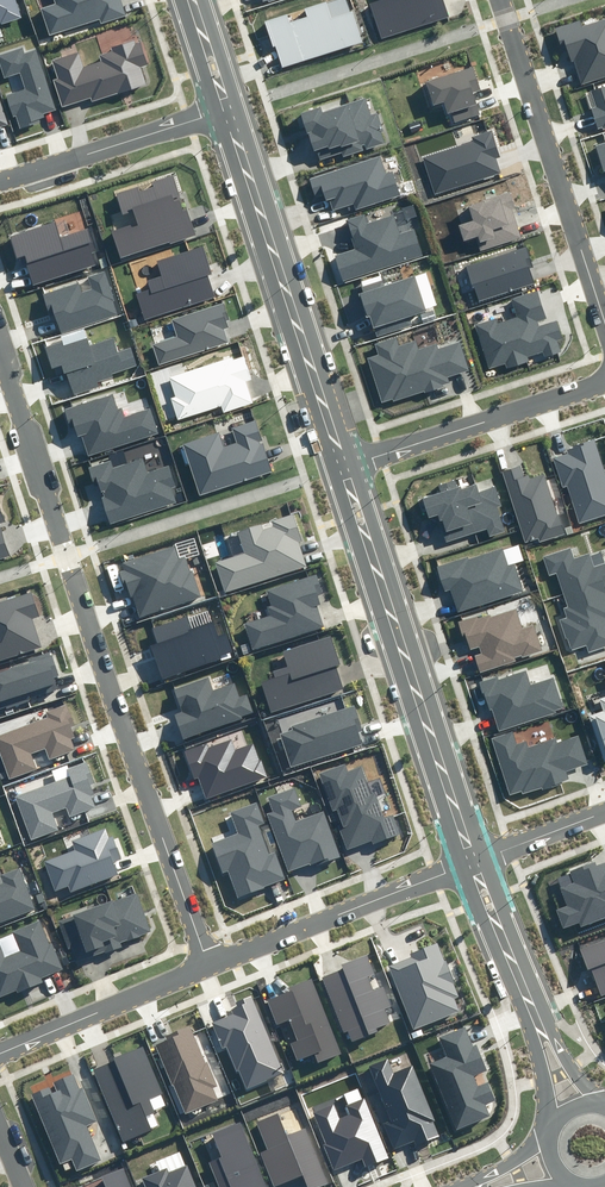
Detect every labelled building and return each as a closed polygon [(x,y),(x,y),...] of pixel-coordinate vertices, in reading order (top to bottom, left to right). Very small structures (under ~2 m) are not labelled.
[(21,19),(15,0),(0,0),(0,26),(21,19)] [(55,2),(39,7),(49,36),(100,19),(102,23),(125,15),(119,0),(54,0),(55,2)] [(265,21),(273,47),(275,46),(282,69),(364,43),(351,0),(330,0),(304,8),(307,16),(290,21),(288,14),(265,21)] [(368,3),(380,39),(450,15),(445,0),(377,0),(368,3)] [(555,28),(560,45),(565,44),(571,62),(574,62),(581,85),(604,78),(604,20),(581,28),(579,21),(555,28)] [(76,53),(52,61),(58,78),(52,80),(60,106),(91,96),(92,101),(148,84),(142,66),(148,65),(140,39),(112,48),(113,52),(100,56),(102,63),(82,70),(76,53)] [(37,49),(25,53),(23,48),(0,55),(0,63),(5,77),(20,72),(27,91),(9,97),(18,126),(46,117),(45,113),(57,109),(37,49)] [(473,66),(425,81),(433,106),(445,103),(448,113),(451,113),(454,123),(480,115),(473,93),(481,90),(473,66)] [(591,108),(598,130),(604,128),(604,86),(591,91),(596,106),(591,108)] [(9,126),(0,97),(0,128),(9,126)] [(321,107),(302,113),(314,152),(317,151),(320,160),(342,153),(343,156),(363,150),(362,146),(364,145),(366,150),(386,143),(377,114),(369,116),(364,99),(323,112),(321,107)] [(473,142),(423,158),(435,195),(501,174),(496,158),(500,157),(491,131),(471,137),(473,142)] [(595,145),(604,177),(604,142),(595,145)] [(380,156),(309,179),(315,198),(325,195),(327,201),(330,201),(333,210),(353,204),(355,210),(401,196),(393,171),(386,173),(380,156)] [(113,232),(121,258),(196,235),(188,212),(185,213),(174,177),(118,194),(125,215),(134,212),(138,224),(113,232)] [(472,220),(458,225),(463,242),(475,238),(479,252),(521,239),(511,208),(514,207),(509,192),(467,205),(472,220)] [(364,215),(347,220),(356,251),(335,257),(342,280),(423,256),(414,227),(399,232),(394,215),(367,223),(364,215)] [(54,221),(8,237),(16,259),(24,256),(33,284),(96,263),(85,231),(60,239),(54,221)] [(527,245),(466,266),(478,302),(535,283),(530,268),(534,267),(527,245)] [(149,289),(137,293),(146,319),(214,297),(207,275),(212,274),(203,247),(157,261),(162,276),(147,281),(149,289)] [(77,284),(42,295),(49,316),(55,314),(61,333),(120,314),(106,271),(89,277),(93,290),(81,294),(77,284)] [(437,306),(426,273),(384,286),(382,280),(356,288),(366,318),(371,316),(378,337),(413,326),(409,315),(437,306)] [(496,320),(475,326),(489,370),(505,365),(507,369),(529,362),(527,356),(542,352),(544,358),(562,352),(558,340),(564,338),(558,321),(538,327),(536,321),(545,319),(537,292),(512,300),(517,317),(497,324),(496,320)] [(177,337),(154,344),(160,364),(229,343),(224,328),(230,326),(223,304),(172,320),(177,337)] [(86,334),(46,346),(52,369),(63,365),(72,395),(100,387),(99,382),(113,377),(112,374),(140,367),(134,347),(117,351),(112,337),(89,344),(86,334)] [(396,338),(374,345),(377,354),(367,357),(381,404),(392,400),(393,403),(451,385),(449,377),(468,371),(459,343),(438,350),(436,345),(419,350),(416,342),(399,348),(396,338)] [(174,395),(170,396),(178,421),(222,407),(223,412),(252,403),(244,380),(250,379),(242,355),(169,379),(174,395)] [(115,393),(64,410),(70,427),(74,426),(85,457),(158,433),(150,408),(124,417),(115,393)] [(219,432),(183,443),(199,493),(271,470),(255,420),(232,428),(237,444),(224,448),(219,432)] [(594,439),(563,449),(564,452),(552,456),(562,487),(567,485),(579,522),(604,513),(604,472),(594,439)] [(110,460),(87,467),(94,487),(98,486),(109,521),(175,500),(171,487),(176,485),(169,467),(149,473),(143,457),(112,467),(110,460)] [(521,466),(502,472),(525,542),(538,537),(540,543),(567,535),(546,472),(525,479),(521,466)] [(464,498),(479,493),(476,484),(457,490),(454,481),(439,486),(441,491),(421,498),(429,521),(437,518),(445,544),(476,534),(464,498)] [(464,498),(476,534),(486,530),(489,537),(505,531),(497,507),(501,505),(495,487),(479,493),(464,498)] [(243,552),(212,562),(223,594),(305,567),(297,541),(303,539),(295,513),(236,532),(243,552)] [(10,556),(0,527),(0,560),(10,556)] [(600,584),(604,583),(604,564),(595,567),(589,551),(575,555),(571,545),(541,555),(548,578),(555,575),(562,597),(600,584)] [(176,546),(120,565),(138,619),(202,597),(188,554),(179,557),(176,546)] [(466,557),(436,566),(444,592),(450,590),(457,614),(525,593),(515,562),(508,564),(503,549),(467,561),(466,557)] [(269,615),(244,623),(252,651),(325,628),(316,598),(323,596),(317,575),(267,591),(272,607),(267,608),(269,615)] [(562,597),(565,607),(563,608),(566,616),(557,619),(564,640),(568,639),(572,649),(587,644),(590,653),(604,648),(604,619),(604,617),(604,598),(600,584),(562,597)] [(33,593),(0,603),(0,660),(41,648),(32,619),(40,616),(33,593)] [(487,613),(458,623),(467,652),(479,648),(482,655),(475,658),(480,673),(517,661),(516,657),(542,649),(534,624),(521,628),(514,609),(488,618),(487,613)] [(157,645),(151,647),(162,678),(232,654),(225,635),(214,639),(209,623),(190,629),(186,615),(151,627),(157,645)] [(276,679),(261,684),(271,713),(344,688),(336,666),(340,665),(331,638),(284,654),(288,668),(274,673),(276,679)] [(0,672),(0,702),(56,684),(53,675),(58,674),(51,652),(28,659),(29,663),(0,672)] [(495,678),(481,682),(497,733),(566,711),(555,677),(531,684),(526,671),(496,681),(495,678)] [(182,713),(175,716),(184,740),(255,716),(248,693),(237,697),(233,684),(213,691),(209,678),(174,690),(182,713)] [(603,761),(604,760),(604,698),(600,700),(604,712),(589,717),(603,761)] [(0,734),(0,758),(9,781),(38,771),(32,754),(43,750),(47,760),(74,750),(70,738),(74,737),(71,728),(75,727),(67,705),(46,713),(47,717),(0,734)] [(292,730),(280,733),(291,766),(362,743),(358,731),(361,730),(353,706),(291,726),(292,730)] [(513,730),(490,738),(508,796),(521,792),(522,795),(569,780),(567,773),(588,766),(579,738),(555,745),(553,740),(527,748),(525,740),(517,743),(513,730)] [(207,743),(184,751),(194,778),(198,777),(205,800),(267,779),(255,742),(235,749),(232,741),(209,749),(207,743)] [(70,776),(15,797),(31,840),(57,830),(51,813),(67,807),(70,817),(95,807),(91,796),(96,794),(92,785),(95,784),(87,762),(68,770),(70,776)] [(345,762),(318,772),(333,812),(336,810),(342,826),(338,827),(346,851),(371,841),(373,846),(399,836),(391,816),(384,819),(373,792),(370,793),(360,767),(349,771),(345,762)] [(273,812),(267,814),(288,872),(317,862),(318,866),(340,858),(324,812),(295,823),(290,811),(300,807),(293,789),(267,798),(273,812)] [(235,833),(209,842),(221,875),(229,872),(238,895),(286,878),(276,852),(268,855),(257,826),(262,824),(254,803),(227,813),(235,833)] [(74,849),(43,861),(55,891),(69,886),(72,892),(120,874),(115,862),(123,859),(114,836),(110,837),(106,827),(71,840),(74,849)] [(598,865),(596,861),(571,870),(575,882),(561,887),(567,905),(555,909),(563,928),(580,922),(581,925),(604,916),(604,862),(598,865)] [(35,909),(20,868),(2,874),(5,883),(0,885),(0,922),(35,909)] [(72,918),(60,922),(70,953),(84,949),(87,959),(122,947),(121,944),(151,934),(138,893),(71,915),(72,918)] [(18,990),(19,993),(43,983),(40,977),(62,968),(42,919),(10,932),(18,950),(6,955),(0,940),(0,998),(18,990)] [(581,949),(589,971),(591,970),(601,996),(604,994),(604,940),(581,949)] [(412,957),(390,965),(413,1027),(459,1011),(454,999),(460,997),(440,943),(411,954),(412,957)] [(375,975),(368,955),(341,965),(343,969),(321,977),(343,1033),(347,1031),(351,1042),(379,1032),(378,1028),(391,1023),(386,1010),(393,1007),(385,987),(374,991),(369,977),(375,975)] [(341,1053),(312,978),(288,987),(290,991),(267,999),(277,1024),(290,1019),(298,1040),(291,1043),(298,1061),(314,1055),(317,1063),(341,1053)] [(284,1074),(252,997),(237,1003),(239,1008),(232,1010),(233,1014),(212,1022),(223,1049),(226,1048),(236,1072),(239,1070),(247,1089),(284,1074)] [(216,1086),(190,1025),(165,1036),(167,1040),(155,1045),(185,1114),(219,1100),(213,1087),(216,1086)] [(448,1057),(428,1064),(455,1131),(491,1116),(487,1105),(497,1100),(489,1081),(477,1086),(473,1076),(487,1070),(477,1046),(473,1047),(465,1028),(440,1038),(448,1057)] [(168,1104),(144,1047),(94,1068),(124,1140),(159,1126),(153,1110),(168,1104)] [(391,1120),(384,1123),(394,1148),(412,1141),(414,1147),(441,1136),(412,1063),(394,1070),(389,1058),(369,1066),(391,1120)] [(80,1090),(74,1075),(52,1083),(55,1091),(52,1092),(50,1086),(31,1094),(59,1163),(71,1158),(76,1170),(101,1160),(87,1127),(97,1123),(83,1089),(80,1090)] [(332,1098),(310,1106),(334,1168),(362,1158),(365,1165),(388,1156),(365,1097),(344,1106),(347,1114),(339,1117),(332,1098)] [(260,1152),(274,1186),(275,1186),(298,1178),(302,1186),(320,1186),(332,1182),(309,1126),(285,1136),(277,1115),(258,1122),(269,1149),(260,1152)] [(240,1124),(212,1135),(221,1156),(207,1162),(217,1186),(266,1186),(240,1124)] [(144,1177),(148,1186),(198,1186),(189,1165),(169,1173),(167,1168),(144,1177)] [(100,1177),(105,1186),(135,1186),(127,1166),(100,1177)]
